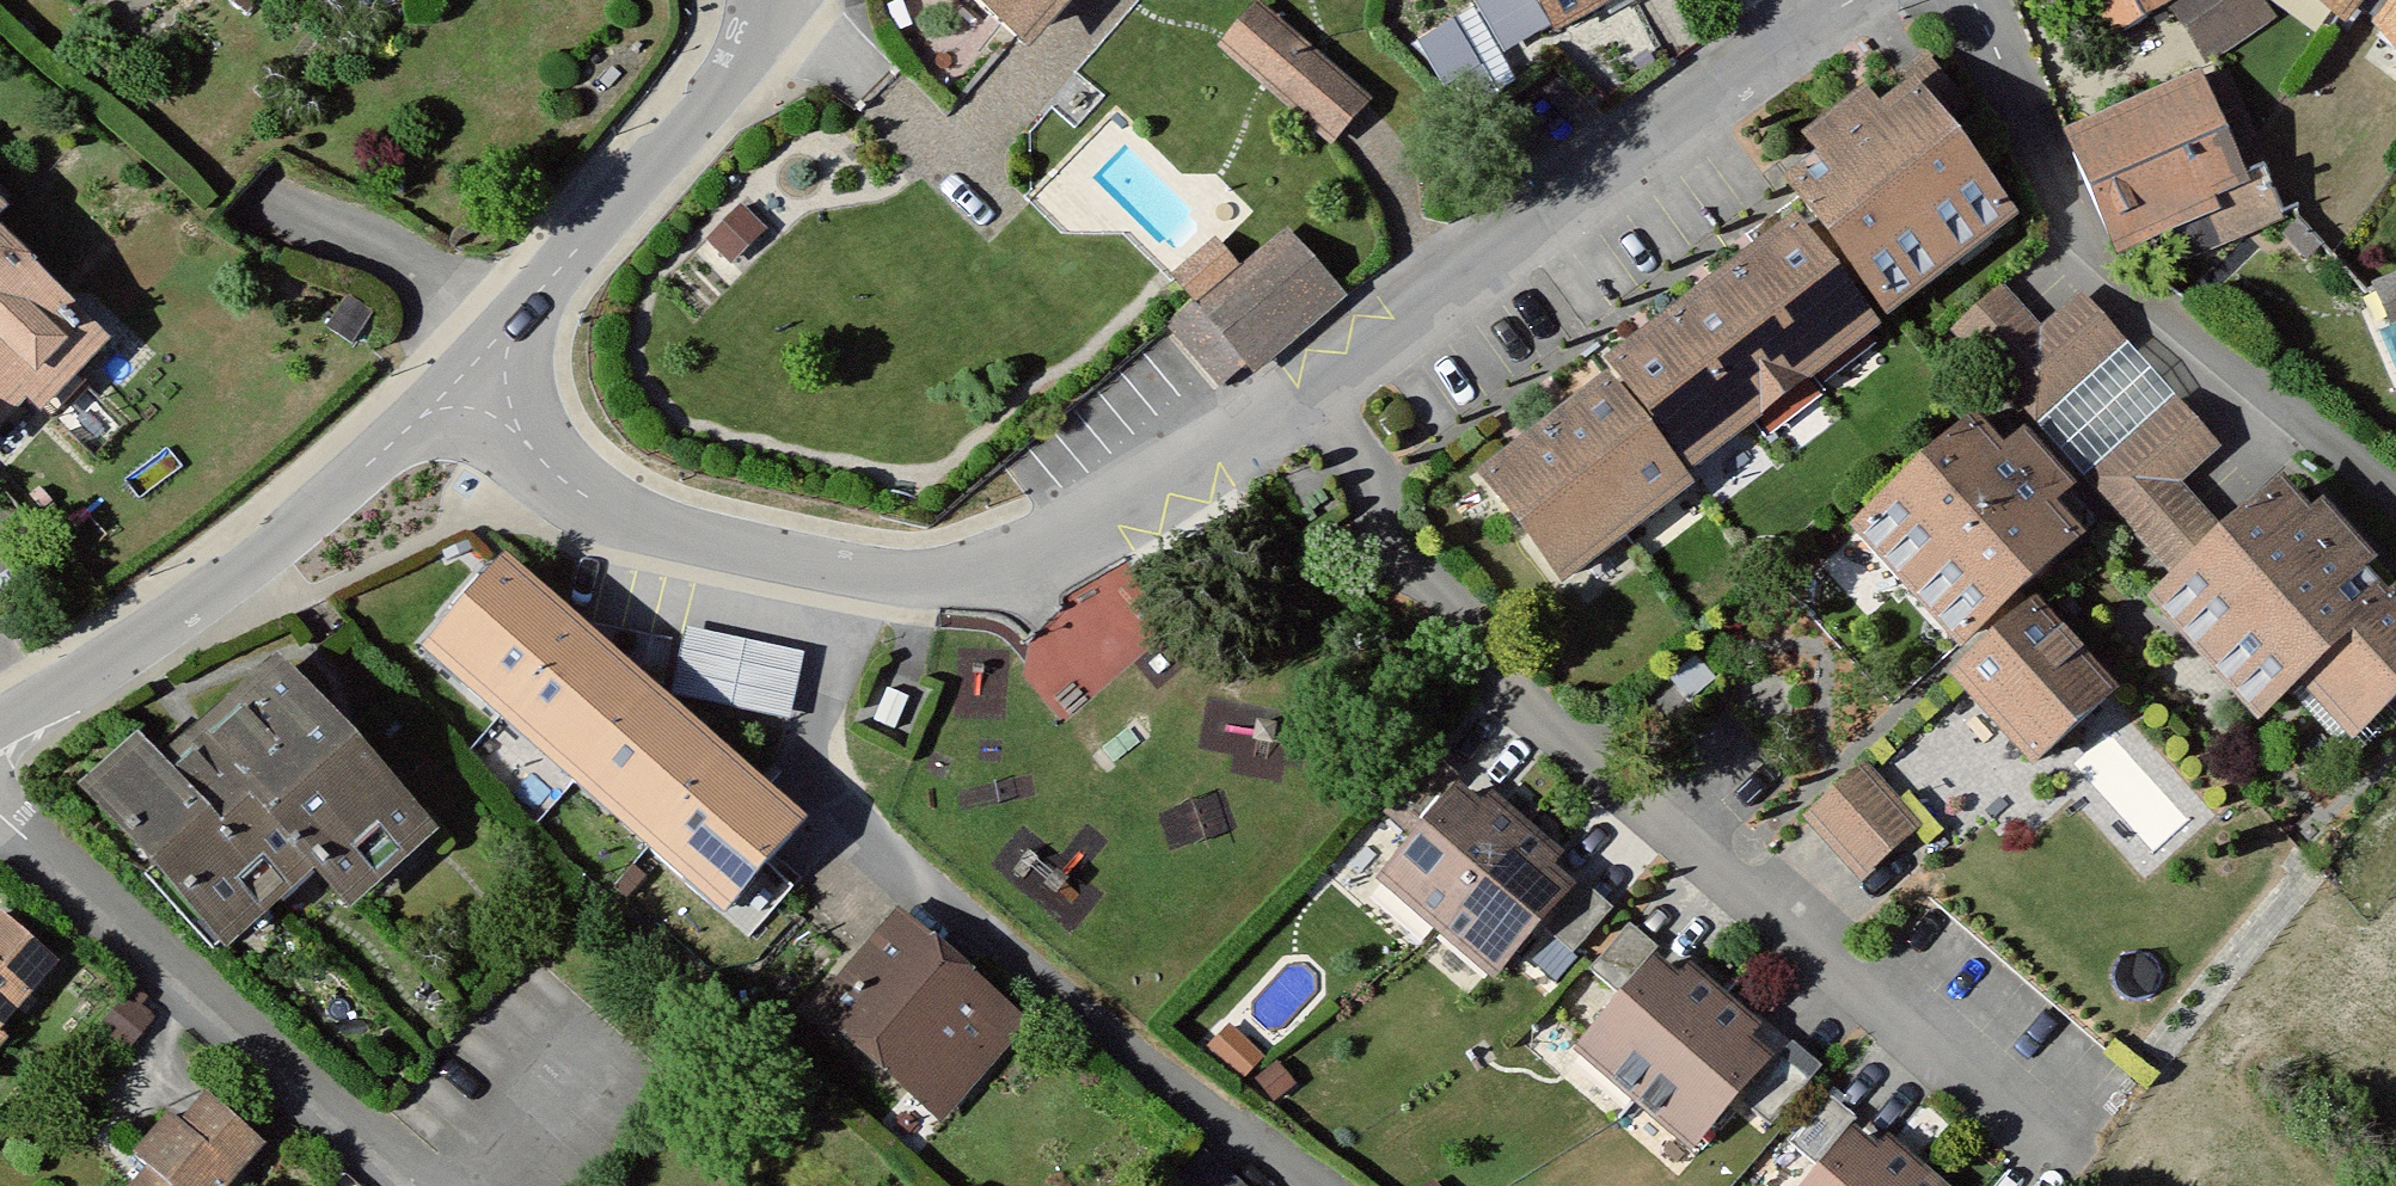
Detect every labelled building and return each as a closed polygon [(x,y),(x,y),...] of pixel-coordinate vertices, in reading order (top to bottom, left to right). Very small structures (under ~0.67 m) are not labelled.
[(1043,41),(1078,0),(996,0),(1043,41)] [(1567,23),(1613,0),(1554,0),(1567,23)] [(2136,20),(2177,0),(2124,0),(2136,20)] [(2253,0),(2184,0),(2213,55),(2269,17),(2253,0)] [(2357,20),(2372,0),(2331,0),(2357,20)] [(1370,104),(1265,13),(1233,49),(1338,140),(1370,104)] [(1968,110),(1928,59),(1910,73),(1928,96),(1894,123),(1879,102),(1828,142),(1844,162),(1809,190),(1904,312),(2020,221),(1946,127),(1968,110)] [(2243,172),(2196,68),(2061,129),(2108,232),(2205,186),(2243,172)] [(2267,163),(2243,172),(2205,186),(2225,238),(2286,215),(2267,163)] [(1883,323),(1808,227),(1618,374),(1625,381),(1693,471),(1883,323)] [(32,388),(42,398),(91,346),(29,286),(39,276),(0,239),(0,422),(32,388)] [(1345,297),(1296,239),(1211,310),(1254,358),(1261,367),(1345,297)] [(1243,270),(1221,244),(1182,277),(1205,303),(1243,270)] [(2375,281),(2392,321),(2395,319),(2395,272),(2375,281)] [(2042,423),(2128,346),(2085,299),(2045,336),(2005,292),(1960,332),(2042,423)] [(376,309),(352,295),(334,326),(358,340),(376,309)] [(1254,358),(1211,310),(1205,303),(1176,329),(1225,383),(1254,358)] [(2091,475),(2175,399),(2128,346),(2042,423),(2091,475)] [(1699,480),(1693,471),(1625,381),(1501,473),(1575,572),(1699,480)] [(2190,584),(2233,545),(2174,481),(2216,444),(2175,399),(2091,475),(2190,584)] [(1977,642),(2090,541),(2060,508),(2085,485),(2040,434),(2009,461),(1984,433),(1876,529),(1977,642)] [(2332,514),(2319,526),(2291,494),(2233,545),(2190,584),(2168,603),(2270,717),(2310,681),(2361,738),(2395,707),(2395,586),(2332,514)] [(590,621),(496,538),(382,661),(425,706),(474,757),(590,621)] [(1068,706),(1181,616),(1133,555),(1019,645),(1068,706)] [(2134,689),(2052,594),(1959,674),(2042,769),(2134,689)] [(474,757),(543,829),(580,788),(669,691),(590,621),(474,757)] [(801,650),(682,626),(669,691),(787,716),(801,650)] [(434,835),(288,672),(170,778),(149,755),(105,794),(236,940),(322,863),(358,902),(434,835)] [(669,691),(543,829),(613,908),(747,759),(669,691)] [(665,959),(695,979),(704,975),(715,975),(748,938),(800,877),(788,866),(823,824),(747,759),(613,908),(628,926),(665,959)] [(1918,828),(1868,772),(1814,819),(1864,875),(1918,828)] [(1493,815),(1456,784),(1388,865),(1509,966),(1574,890),(1551,871),(1562,858),(1500,807),(1493,815)] [(1024,1021),(898,907),(820,992),(946,1107),(1024,1021)] [(1599,969),(1627,990),(1665,941),(1637,919),(1599,969)] [(2,925),(0,928),(0,1028),(53,971),(2,925)] [(1688,984),(1666,965),(1599,1042),(1704,1133),(1770,1058),(1747,1038),(1757,1026),(1696,974),(1688,984)] [(212,1102),(187,1133),(179,1126),(152,1154),(167,1168),(151,1185),(230,1185),(263,1150),(212,1102)] [(1865,1138),(1823,1185),(1940,1185),(1896,1148),(1887,1157),(1865,1138)] [(1200,1149),(1166,1185),(1241,1185),(1200,1149)]
